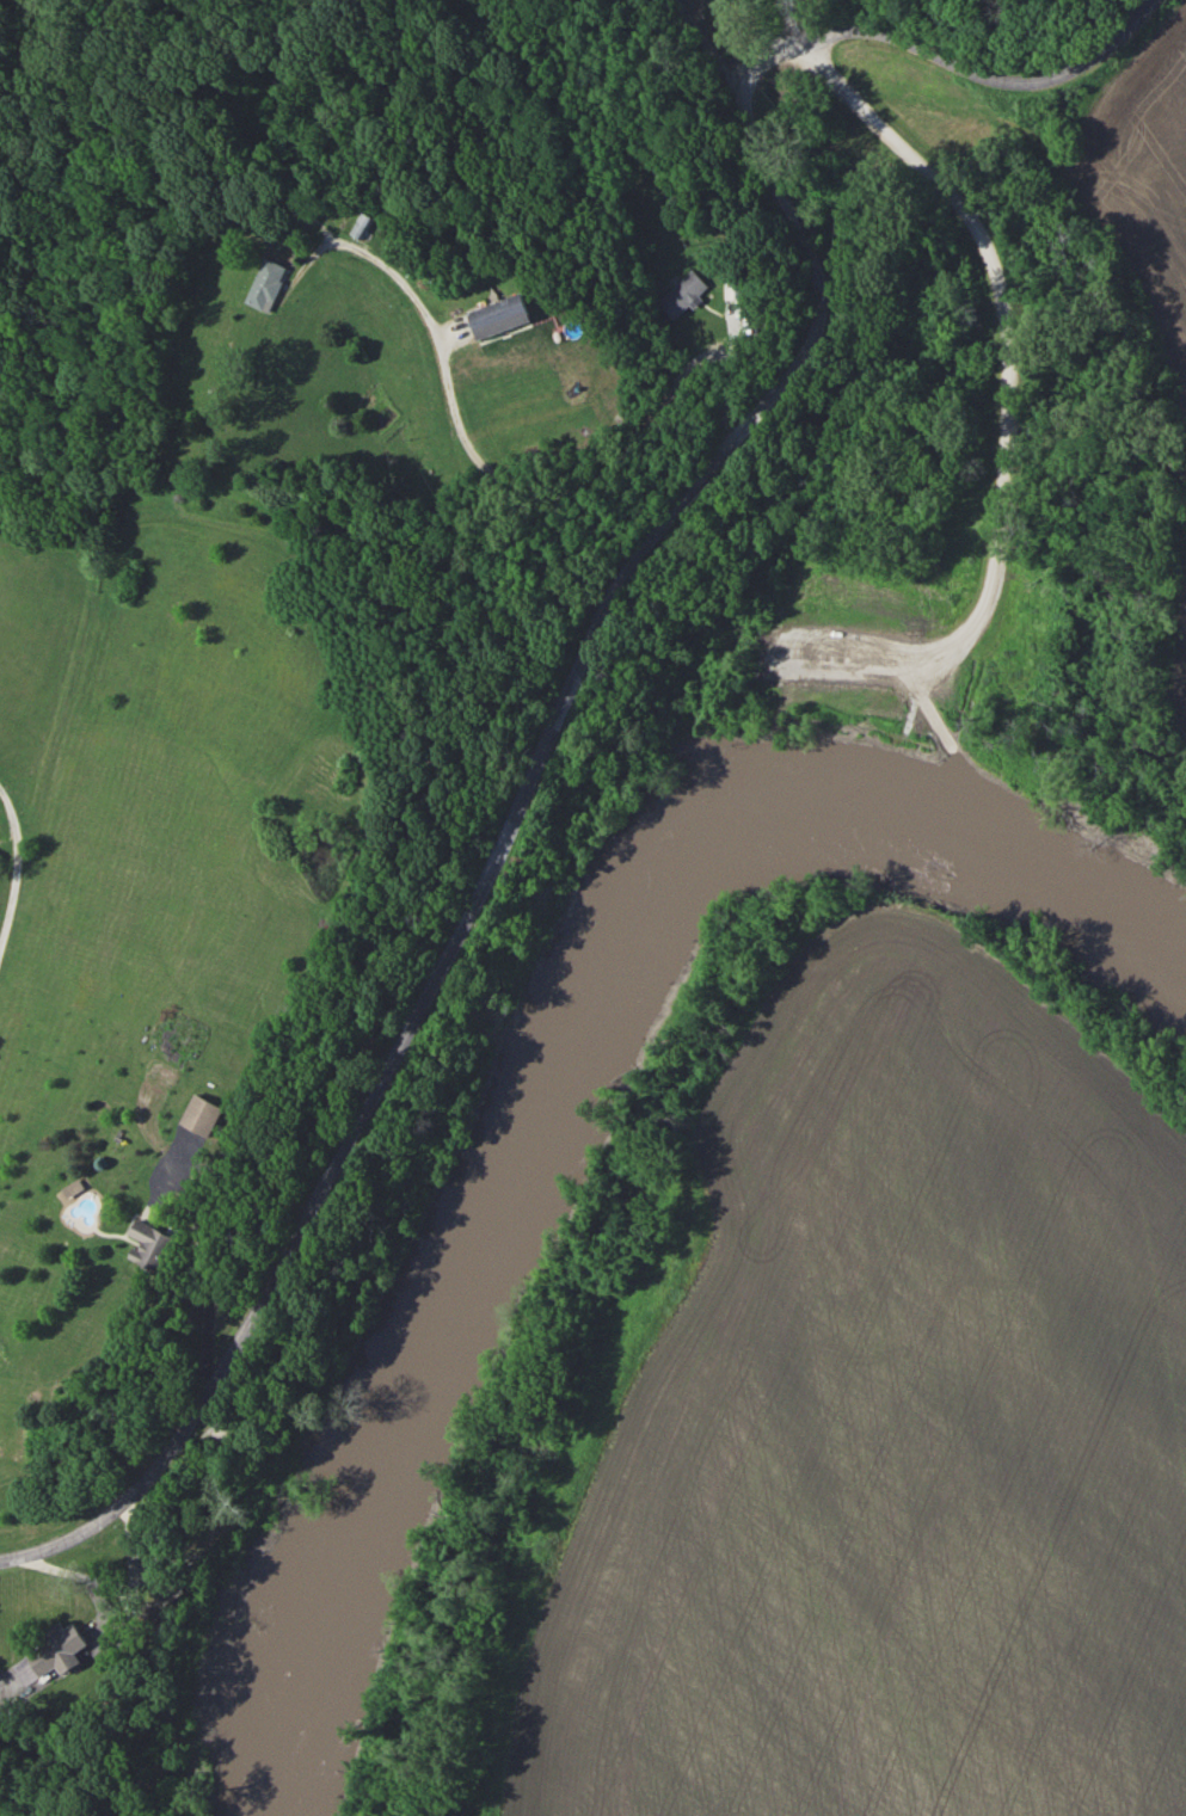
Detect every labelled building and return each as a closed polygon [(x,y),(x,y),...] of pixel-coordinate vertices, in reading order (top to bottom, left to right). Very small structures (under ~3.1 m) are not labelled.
[(351,233),(362,240),(375,218),(364,211),(351,233)] [(289,268),(265,258),(245,303),(269,313),(289,268)] [(688,305),(689,306),(709,289),(691,269),(655,302),(671,320),(688,305)] [(531,322),(522,293),(467,311),(476,340),(531,322)] [(208,1138),(222,1108),(192,1093),(177,1123),(208,1138)] [(126,1260),(159,1274),(175,1238),(134,1220),(128,1236),(140,1241),(137,1249),(131,1247),(126,1260)] [(23,1652),(40,1677),(56,1667),(62,1676),(81,1662),(74,1653),(86,1645),(71,1623),(63,1629),(61,1626),(23,1652)]
